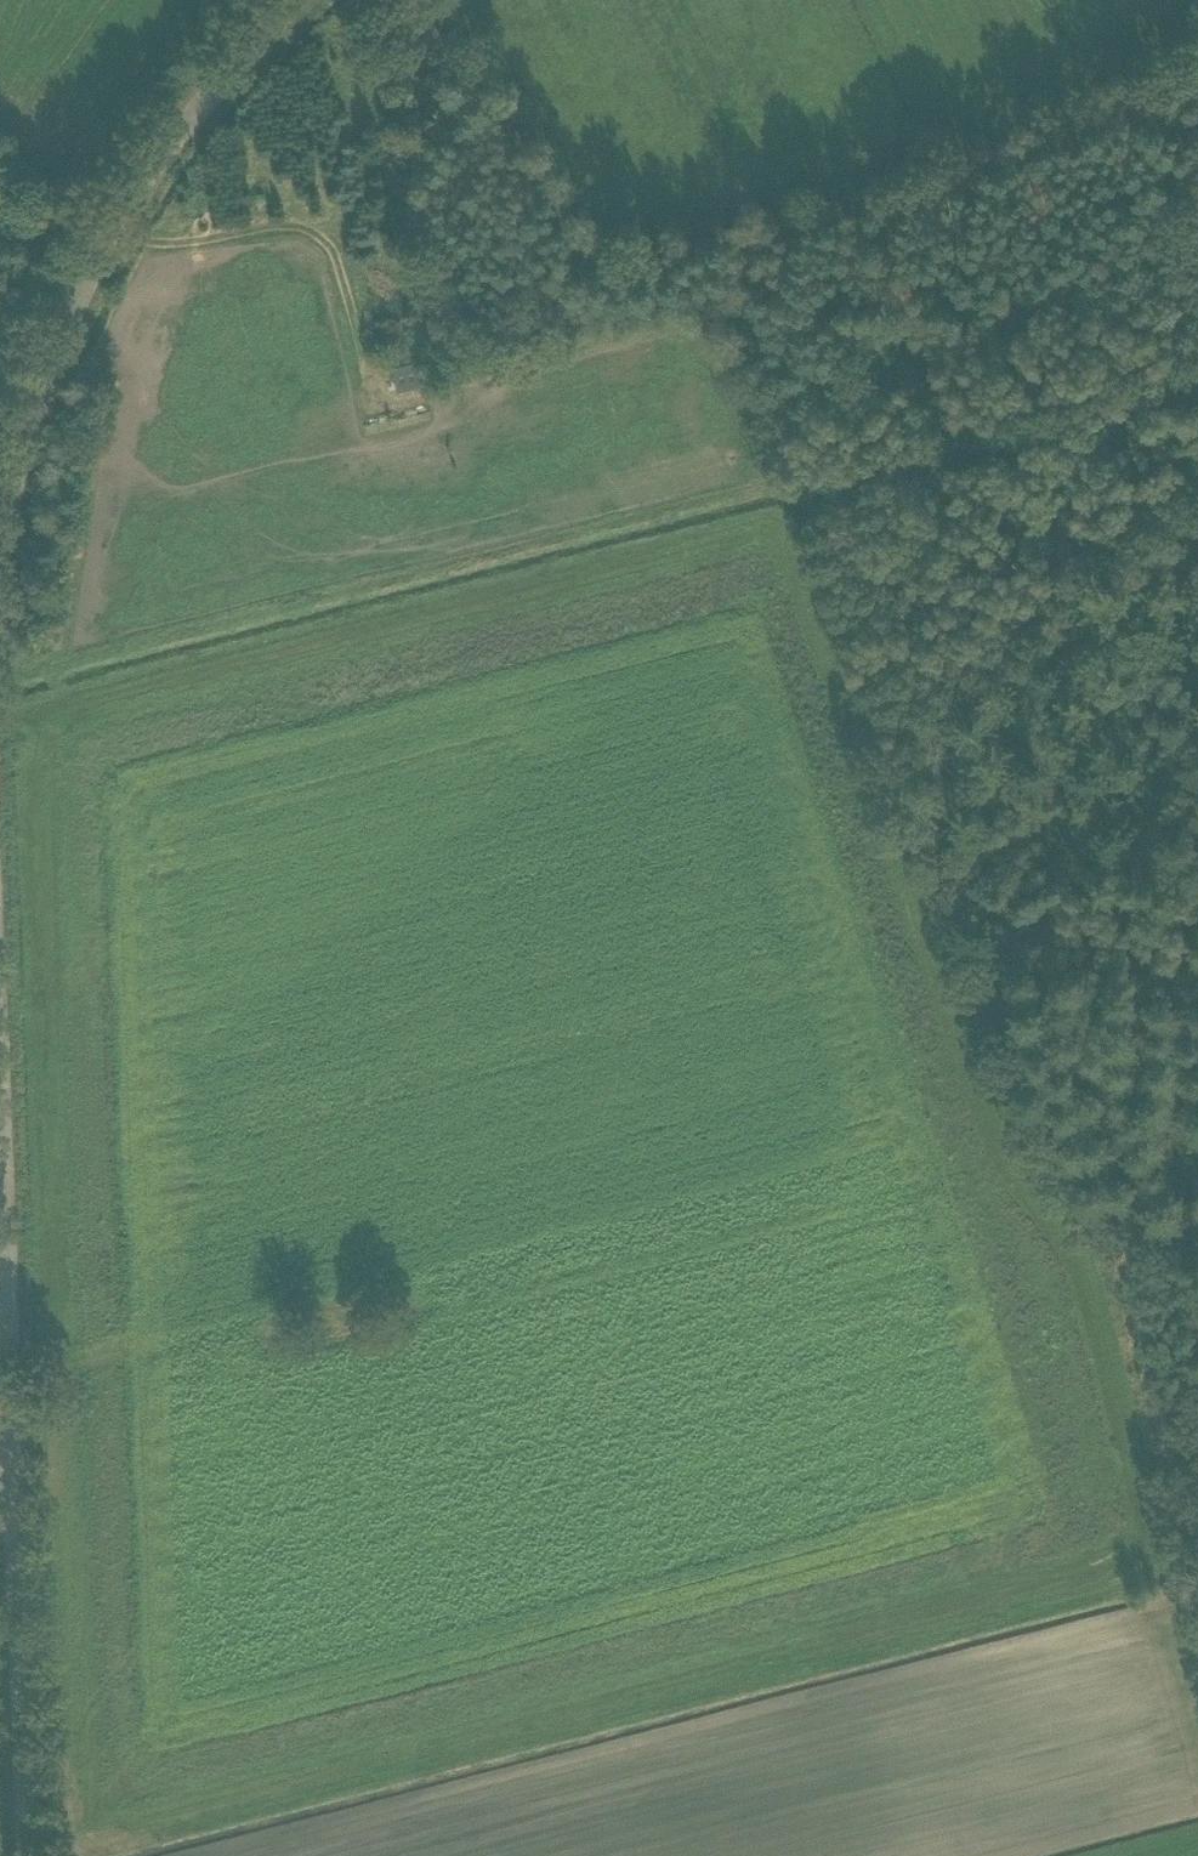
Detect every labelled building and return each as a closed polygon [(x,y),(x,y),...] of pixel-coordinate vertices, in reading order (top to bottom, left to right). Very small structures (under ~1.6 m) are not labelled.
[(425,364),(394,363),(393,391),(424,392),(425,364)]
